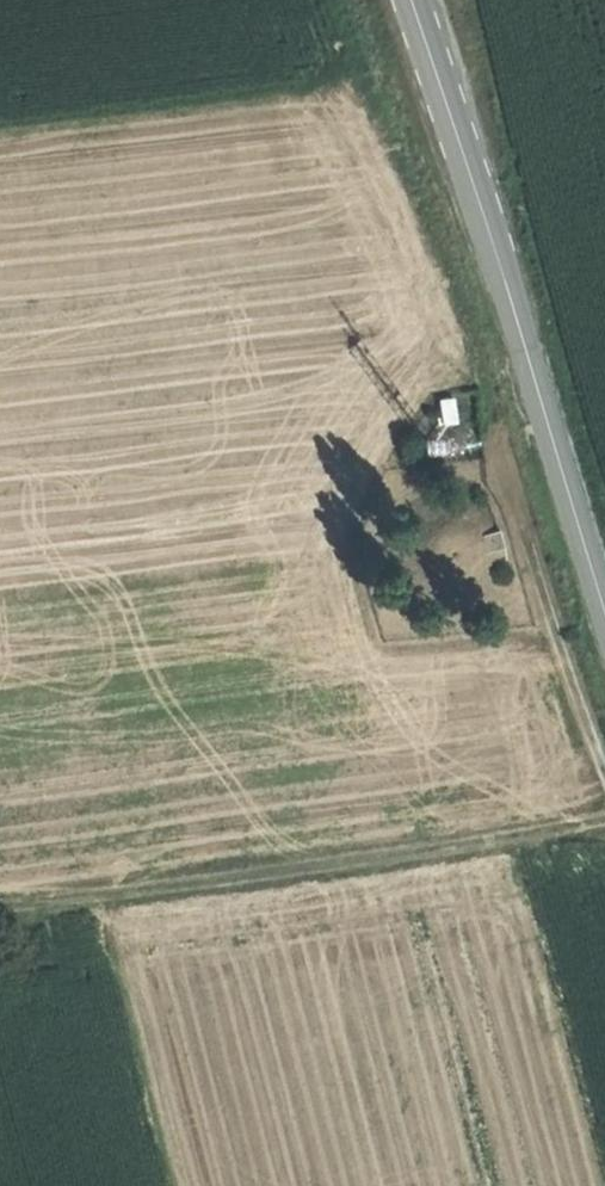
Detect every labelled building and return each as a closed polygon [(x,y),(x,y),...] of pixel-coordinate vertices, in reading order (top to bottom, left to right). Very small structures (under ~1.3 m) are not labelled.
[(445,425),(460,424),(457,398),(442,400),(445,425)]
